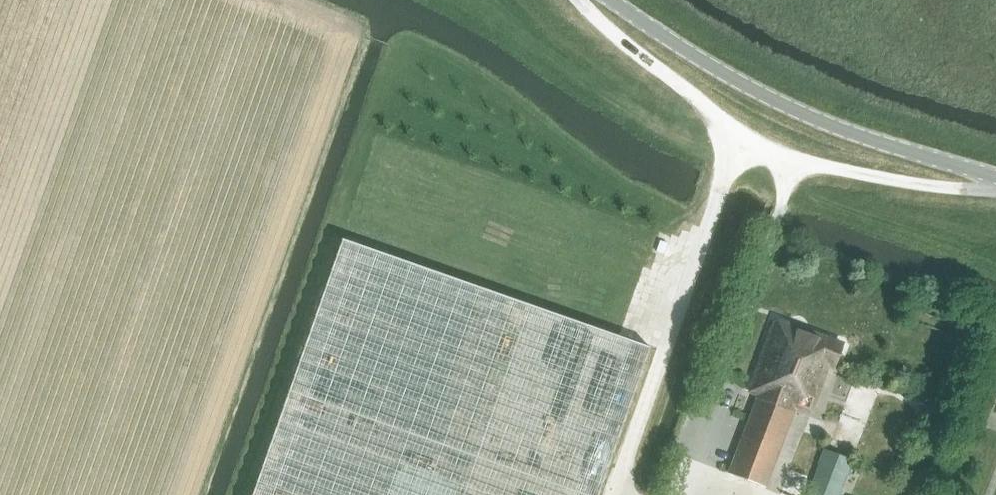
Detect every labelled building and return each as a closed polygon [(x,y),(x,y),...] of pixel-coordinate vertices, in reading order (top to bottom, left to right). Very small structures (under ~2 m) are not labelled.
[(728,473),(767,488),(797,408),(812,413),(830,367),(835,368),(844,342),(775,318),(748,393),(757,397),(728,473)] [(808,494),(837,494),(850,461),(825,451),(808,494)]
